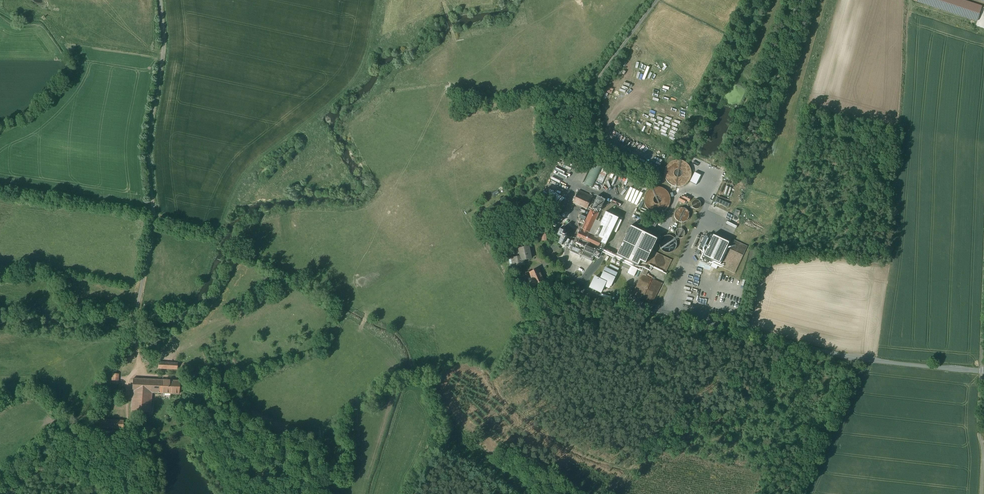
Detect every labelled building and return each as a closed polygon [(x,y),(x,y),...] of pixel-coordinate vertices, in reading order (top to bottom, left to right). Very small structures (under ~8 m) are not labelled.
[(983,6),(983,5),(969,0),(916,0),(915,1),(936,7),(938,6),(938,4),(941,5),(941,4),(946,2),(946,4),(948,3),(976,12),(978,16),(978,14),(979,16),(980,15),(982,14),(983,6)] [(677,160),(672,162),(668,165),(666,170),(665,175),(667,180),(670,184),(674,186),(680,187),(685,185),(689,182),(691,177),(691,172),(690,167),(687,163),(682,161),(677,160)] [(594,162),(584,184),(592,188),(603,166),(594,162)] [(602,185),(610,169),(604,167),(597,182),(602,185)] [(730,207),(730,202),(725,201),(722,199),(724,196),(726,197),(726,195),(730,196),(732,187),(727,186),(725,195),(721,191),(721,194),(717,199),(716,204),(719,204),(722,207),(723,207),(723,209),(727,210),(730,207)] [(670,205),(671,200),(669,195),(667,190),(662,188),(657,187),(652,188),(648,191),(645,195),(644,200),(645,205),(648,209),(653,212),(658,213),(663,212),(667,209),(670,205)] [(627,200),(638,205),(643,193),(640,191),(633,188),(627,200)] [(593,196),(579,190),(578,193),(592,199),(593,196)] [(578,193),(573,203),(587,209),(592,199),(578,193)] [(683,196),(682,198),(681,197),(679,200),(684,203),(686,200),(689,201),(691,198),(685,195),(684,196),(683,196)] [(604,202),(597,198),(592,207),(600,211),(604,202)] [(701,206),(701,204),(701,202),(700,201),(698,200),(696,200),(695,200),(693,201),(692,203),(692,204),(692,206),(693,208),(695,209),(697,209),(698,209),(700,207),(701,206)] [(682,206),(681,206),(681,208),(679,208),(678,209),(677,210),(676,211),(674,210),(674,212),(675,213),(675,214),(675,216),(675,217),(676,218),(674,219),(675,221),(677,220),(678,221),(679,222),(681,222),(682,222),(682,224),(684,224),(684,222),(685,221),(686,221),(687,220),(688,219),(690,220),(690,218),(689,217),(689,216),(689,215),(689,214),(689,213),(689,212),(690,211),(689,209),(687,210),(687,209),(686,208),(685,208),(684,208),(683,207),(682,206)] [(739,222),(741,210),(736,209),(735,214),(731,213),(729,221),(739,222)] [(591,210),(582,229),(581,229),(570,251),(592,261),(595,256),(599,258),(601,253),(597,251),(598,248),(603,250),(606,244),(601,242),(603,239),(595,235),(589,233),(599,213),(591,210)] [(619,218),(606,212),(595,235),(603,239),(601,242),(606,244),(619,218)] [(658,239),(631,226),(616,255),(620,257),(625,259),(638,266),(641,261),(645,264),(658,239)] [(678,229),(676,230),(675,230),(674,231),(676,232),(676,234),(676,235),(677,237),(679,238),(681,238),(683,237),(684,236),(685,235),(685,233),(685,231),(686,230),(685,228),(683,229),(682,228),(680,228),(678,229)] [(567,235),(563,233),(558,244),(562,246),(567,235)] [(728,241),(714,234),(704,255),(718,261),(728,241)] [(676,247),(677,244),(676,240),(674,238),(671,236),(668,235),(665,236),(662,238),(660,241),(659,244),(660,247),(662,250),(665,252),(668,253),(672,252),(675,250),(676,247)] [(560,248),(555,241),(549,244),(554,252),(560,248)] [(529,246),(520,248),(522,256),(512,258),(514,267),(524,265),(523,260),(531,259),(529,246)] [(638,269),(631,266),(632,263),(625,260),(622,266),(629,269),(627,273),(634,276),(638,269)] [(539,268),(530,272),(529,271),(523,274),(525,280),(531,277),(533,281),(532,281),(534,285),(535,285),(545,281),(539,268)] [(617,273),(606,268),(600,280),(605,282),(604,285),(609,287),(610,285),(611,285),(617,273)] [(647,274),(646,276),(642,274),(632,295),(652,304),(662,283),(653,278),(653,277),(647,274)] [(706,305),(708,299),(697,296),(696,301),(706,305)] [(133,353),(124,357),(126,362),(135,358),(133,353)] [(118,374),(109,373),(109,383),(118,384),(118,374)] [(156,380),(133,379),(132,391),(131,411),(151,412),(152,393),(155,393),(156,380)] [(180,381),(156,380),(155,393),(179,394),(180,381)] [(120,396),(109,387),(104,393),(115,402),(120,396)] [(124,421),(94,419),(93,427),(123,429),(124,421)]
